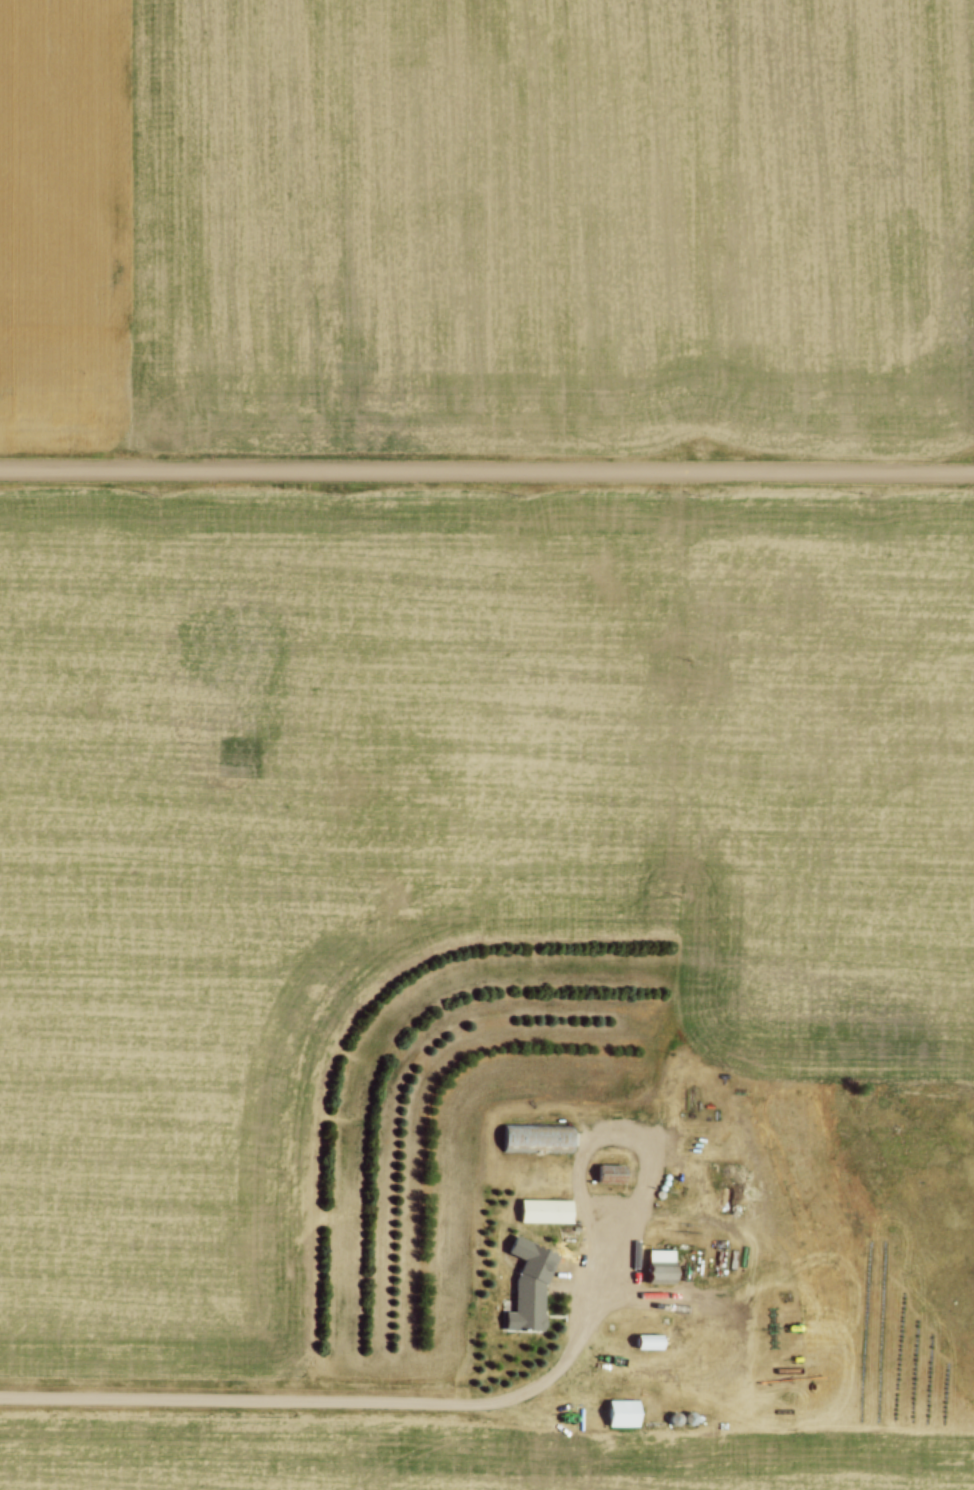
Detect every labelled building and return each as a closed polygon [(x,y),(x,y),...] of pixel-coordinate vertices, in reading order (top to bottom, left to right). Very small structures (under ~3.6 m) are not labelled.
[(504,1123),(571,1124),(571,1153),(504,1152),(504,1123)] [(599,1163),(624,1165),(623,1181),(598,1180),(599,1163)] [(519,1197),(572,1198),(572,1222),(519,1221),(519,1197)] [(648,1247),(676,1248),(676,1280),(648,1280),(648,1247)] [(515,1279),(514,1307),(507,1307),(506,1327),(540,1329),(543,1288),(531,1287),(532,1280),(515,1279)] [(637,1333),(659,1334),(659,1344),(637,1344),(637,1333)] [(608,1400),(635,1400),(635,1422),(607,1422),(608,1400)]
